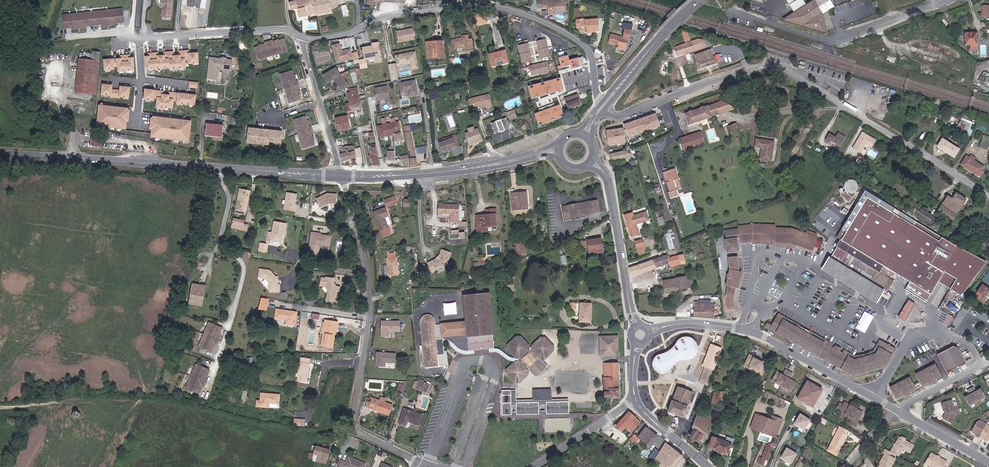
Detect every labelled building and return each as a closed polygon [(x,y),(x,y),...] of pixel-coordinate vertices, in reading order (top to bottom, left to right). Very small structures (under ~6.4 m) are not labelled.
[(174,0),(162,0),(161,16),(172,16),(174,0)] [(192,20),(203,22),(204,20),(209,21),(210,13),(209,12),(210,9),(211,10),(212,3),(207,2),(207,0),(195,0),(192,20)] [(565,13),(565,5),(566,4),(566,1),(561,1),(561,4),(548,3),(548,0),(537,0),(536,6),(547,7),(547,14),(552,15),(553,13),(565,13)] [(783,20),(825,35),(827,31),(823,15),(835,8),(830,0),(814,0),(807,5),(803,0),(798,0),(795,2),(794,0),(786,0),(794,13),(783,20)] [(310,14),(316,13),(315,7),(314,2),(308,4),(310,14)] [(311,20),(310,14),(308,4),(292,9),(294,15),(300,13),(302,21),(311,20)] [(311,20),(330,16),(327,4),(315,7),(316,13),(310,14),(311,20)] [(988,9),(981,8),(980,20),(987,20),(988,9)] [(116,32),(124,32),(123,18),(64,22),(64,35),(73,34),(73,36),(86,35),(86,34),(103,33),(103,34),(116,33),(116,32)] [(580,35),(595,35),(596,25),(598,25),(598,22),(591,22),(591,24),(580,24),(580,35)] [(399,42),(416,39),(414,27),(397,30),(399,42)] [(691,40),(688,30),(683,32),(686,42),(691,40)] [(614,38),(611,51),(616,51),(617,50),(622,50),(630,51),(632,41),(633,42),(635,33),(628,32),(627,40),(614,38)] [(967,51),(973,51),(973,35),(961,34),(960,47),(968,47),(967,51)] [(466,49),(474,48),(473,40),(470,41),(469,35),(464,35),(465,39),(455,40),(457,48),(465,47),(466,49)] [(675,48),(678,56),(686,53),(690,52),(706,47),(704,41),(697,40),(675,48)] [(373,45),(364,46),(365,59),(375,58),(375,62),(383,62),(381,41),(372,42),(373,45)] [(429,57),(444,55),(443,44),(433,45),(432,41),(427,42),(429,57)] [(548,58),(543,41),(534,43),(539,60),(546,58),(548,58)] [(351,48),(343,50),(341,42),(332,44),(337,62),(354,58),(351,48)] [(531,62),(527,45),(517,48),(522,65),(528,63),(531,62)] [(279,61),(294,57),(290,46),(286,47),(286,48),(283,49),(282,48),(280,49),(279,47),(275,48),(279,61)] [(279,61),(275,48),(272,49),(272,51),(270,52),(269,53),(266,54),(266,53),(262,54),(265,65),(279,61)] [(146,53),(147,69),(188,68),(188,64),(200,63),(200,52),(189,52),(189,49),(179,50),(179,54),(175,54),(174,50),(164,51),(164,55),(158,55),(158,53),(146,53)] [(703,68),(719,62),(717,56),(715,56),(713,49),(698,54),(703,68)] [(623,61),(631,61),(630,51),(622,50),(623,61)] [(416,51),(396,54),(398,66),(410,63),(411,70),(419,68),(416,51)] [(491,68),(509,62),(506,51),(488,56),(491,68)] [(121,58),(104,58),(105,70),(118,70),(118,71),(136,70),(135,56),(130,57),(130,54),(121,54),(121,58)] [(585,65),(583,56),(571,59),(570,54),(560,57),(562,66),(572,64),(573,68),(585,65)] [(97,99),(102,57),(93,56),(93,57),(83,56),(82,64),(81,64),(77,96),(97,99)] [(389,64),(392,80),(399,79),(396,62),(389,64)] [(232,75),(234,65),(228,65),(227,63),(224,63),(223,64),(216,63),(214,85),(219,85),(220,75),(219,74),(221,73),(222,74),(232,75)] [(548,73),(545,63),(529,68),(531,77),(548,73)] [(564,80),(571,79),(568,69),(561,71),(564,80)] [(345,94),(355,88),(350,81),(349,79),(347,80),(343,73),(328,81),(331,88),(339,84),(345,94)] [(305,90),(304,87),(302,87),(301,85),(300,84),(299,82),(300,81),(299,76),(287,80),(291,94),(305,90)] [(401,92),(405,91),(406,97),(419,95),(417,79),(400,81),(401,92)] [(131,98),(132,86),(121,85),(121,89),(114,88),(114,84),(103,83),(102,95),(131,98)] [(388,85),(375,87),(377,100),(390,99),(388,85)] [(580,97),(574,99),(570,85),(564,86),(571,113),(584,108),(580,97)] [(156,107),(174,108),(176,92),(169,91),(169,94),(164,94),(164,90),(146,88),(144,100),(157,101),(156,107)] [(307,104),(305,99),(304,99),(304,97),(304,96),(304,93),(305,93),(305,90),(291,94),(295,107),(307,104)] [(438,90),(428,92),(430,100),(440,98),(438,90)] [(178,92),(177,104),(197,105),(198,94),(178,92)] [(351,119),(366,115),(361,92),(353,94),(354,98),(351,99),(353,107),(349,108),(351,119)] [(487,107),(492,106),(488,94),(470,99),(473,108),(486,105),(487,107)] [(692,113),(695,123),(741,108),(728,101),(692,113)] [(128,122),(130,122),(132,107),(99,104),(98,126),(127,128),(128,122)] [(539,125),(565,117),(561,104),(536,112),(539,125)] [(508,113),(509,117),(513,116),(514,119),(518,118),(515,111),(508,113)] [(191,141),(193,120),(152,116),(150,137),(191,141)] [(507,129),(510,128),(507,118),(493,123),(495,132),(500,131),(501,133),(507,131),(507,129)] [(971,135),(973,130),(969,128),(972,123),(961,118),(956,129),(971,135)] [(300,126),(304,139),(318,136),(317,133),(315,133),(314,131),(313,130),(312,127),(313,127),(312,122),(300,126)] [(388,136),(399,133),(396,122),(385,125),(388,136)] [(343,138),(355,135),(352,123),(340,126),(343,138)] [(615,146),(643,137),(639,124),(615,132),(615,146)] [(739,133),(744,131),(742,124),(734,126),(736,134),(739,133)] [(380,137),(388,136),(385,125),(378,126),(380,137)] [(411,166),(417,165),(414,149),(413,149),(410,134),(408,127),(404,128),(406,135),(405,135),(408,150),(409,150),(411,158),(409,159),(411,166)] [(469,143),(481,139),(478,129),(474,130),(472,127),(470,128),(471,131),(466,133),(469,143)] [(216,140),(223,141),(224,130),(209,128),(207,141),(216,143),(216,140)] [(871,145),(875,139),(862,131),(853,147),(860,151),(865,142),(871,145)] [(689,150),(708,144),(704,132),(685,139),(689,150)] [(832,141),(841,146),(845,138),(838,133),(836,137),(829,133),(825,140),(830,143),(832,141)] [(283,152),(286,152),(288,137),(271,136),(271,144),(267,143),(268,135),(253,134),(252,149),(255,149),(255,148),(283,150),(283,152)] [(988,139),(988,136),(984,134),(980,146),(986,148),(988,139)] [(319,151),(318,146),(317,146),(316,143),(317,142),(316,140),(319,139),(318,136),(304,139),(308,154),(319,151)] [(443,153),(457,149),(453,138),(440,142),(443,153)] [(954,158),(960,149),(942,138),(936,147),(954,158)] [(765,159),(772,160),(766,139),(762,139),(760,146),(767,147),(765,159)] [(772,160),(776,160),(779,141),(766,139),(772,160)] [(91,152),(101,153),(102,145),(92,143),(91,152)] [(373,165),(380,165),(376,146),(370,148),(373,165)] [(344,156),(347,167),(361,164),(358,154),(348,155),(347,154),(346,154),(346,156),(344,156)] [(984,171),(982,170),(984,166),(973,159),(969,157),(967,155),(961,164),(978,175),(979,174),(981,176),(984,171)] [(856,166),(863,171),(866,167),(858,162),(856,166)] [(676,180),(682,178),(679,168),(669,171),(671,181),(670,181),(673,191),(672,192),(673,197),(681,195),(679,189),(676,180)] [(679,189),(685,188),(682,178),(676,180),(679,189)] [(860,186),(861,184),(860,182),(858,180),(857,179),(856,178),(854,178),(852,178),(850,179),(849,179),(847,181),(847,182),(846,183),(846,185),(846,186),(847,189),(849,191),(851,192),(853,192),(854,192),(856,192),(858,191),(859,189),(860,187),(860,186)] [(855,196),(851,192),(849,191),(847,189),(845,191),(845,190),(844,191),(843,191),(842,191),(842,196),(845,197),(851,202),(855,196)] [(945,276),(946,277),(951,280),(956,284),(950,293),(960,300),(961,300),(968,296),(980,275),(986,265),(957,249),(954,247),(918,222),(915,227),(912,224),(915,220),(897,208),(894,212),(870,195),(847,232),(845,231),(839,240),(841,241),(828,262),(857,280),(860,276),(861,277),(862,278),(859,282),(865,286),(868,282),(870,283),(869,284),(886,295),(893,284),(891,282),(895,276),(909,285),(905,292),(926,305),(937,289),(939,286),(945,276)] [(947,211),(957,217),(967,203),(957,196),(953,201),(947,211)] [(519,214),(530,214),(529,200),(526,200),(526,197),(513,198),(514,206),(518,206),(519,214)] [(233,213),(245,215),(247,201),(235,198),(233,213)] [(293,210),(295,199),(285,198),(282,215),(294,217),(294,212),(293,212),(293,210)] [(333,208),(333,198),(324,198),(314,204),(319,212),(328,208),(333,208)] [(943,208),(947,211),(953,201),(949,198),(943,208)] [(394,210),(397,210),(396,202),(394,202),(386,204),(388,211),(394,210)] [(910,208),(916,212),(919,206),(913,203),(910,208)] [(589,220),(588,216),(593,215),(594,220),(599,219),(597,206),(580,208),(577,210),(577,208),(563,210),(564,223),(589,220)] [(932,223),(936,218),(919,206),(916,212),(932,223)] [(444,217),(460,217),(460,208),(444,208),(444,217)] [(374,215),(376,222),(380,240),(388,238),(384,222),(387,221),(385,213),(374,215)] [(633,237),(642,234),(637,214),(628,217),(633,237)] [(643,227),(650,225),(647,214),(640,216),(643,227)] [(659,225),(665,223),(663,216),(657,217),(659,225)] [(490,230),(498,230),(497,218),(490,219),(489,219),(478,219),(479,231),(488,230),(490,230)] [(932,223),(936,226),(940,221),(936,218),(932,223)] [(232,234),(239,236),(241,225),(230,223),(229,229),(232,230),(232,234)] [(733,253),(740,252),(739,248),(738,241),(743,241),(743,244),(755,243),(777,242),(777,238),(789,238),(814,247),(818,237),(816,237),(817,234),(808,231),(807,233),(793,228),(778,229),(778,225),(755,226),(741,228),(742,231),(728,232),(729,242),(730,252),(733,252),(733,253)] [(278,253),(279,245),(280,242),(282,242),(283,233),(271,231),(269,243),(265,242),(263,251),(257,250),(256,258),(264,259),(265,251),(267,252),(268,251),(278,253)] [(318,234),(311,232),(307,251),(315,253),(317,245),(319,243),(327,245),(329,236),(322,234),(320,236),(318,236),(318,234)] [(670,246),(678,244),(676,235),(668,237),(670,246)] [(649,252),(657,250),(653,237),(645,239),(649,252)] [(813,250),(814,247),(789,238),(777,238),(777,242),(788,241),(813,250)] [(639,250),(645,248),(643,240),(636,242),(639,250)] [(592,257),(601,256),(600,244),(587,246),(588,258),(592,258),(592,257)] [(428,261),(432,272),(451,264),(446,254),(448,253),(446,248),(440,251),(442,255),(428,261)] [(522,254),(526,254),(525,248),(517,249),(518,259),(523,258),(522,254)] [(677,265),(687,261),(684,254),(670,259),(672,265),(676,264),(677,265)] [(676,264),(672,265),(670,259),(668,255),(654,260),(657,269),(668,265),(670,270),(673,269),(675,273),(679,271),(677,265),(676,264)] [(478,261),(474,262),(475,266),(486,264),(485,257),(478,258),(478,261)] [(743,275),(740,274),(739,258),(730,259),(731,271),(730,275),(728,275),(726,283),(728,283),(727,286),(728,286),(726,296),(727,299),(726,299),(727,308),(729,310),(733,309),(735,307),(733,298),(736,289),(739,289),(743,275)] [(631,269),(633,277),(657,269),(654,260),(631,269)] [(382,280),(392,280),(392,264),(382,263),(382,280)] [(273,282),(273,281),(268,274),(256,274),(256,283),(264,283),(266,288),(267,296),(276,296),(276,290),(274,289),(274,284),(273,284),(272,282),(273,282)] [(688,287),(695,285),(693,274),(686,275),(685,276),(688,287)] [(667,291),(688,287),(685,276),(678,277),(664,280),(667,291)] [(945,276),(939,286),(950,293),(956,284),(951,280),(946,277),(945,276)] [(859,282),(862,278),(861,277),(858,282),(867,288),(869,284),(870,283),(868,282),(865,286),(859,282)] [(335,291),(333,289),(334,282),(326,281),(326,283),(321,282),(320,289),(325,290),(328,294),(327,305),(337,306),(337,304),(338,304),(340,291),(335,291)] [(267,296),(266,288),(264,283),(256,283),(256,284),(267,296)] [(976,295),(982,299),(987,290),(981,286),(976,295)] [(192,293),(202,294),(203,291),(190,289),(187,302),(190,303),(192,293)] [(186,309),(199,311),(202,294),(192,293),(190,303),(187,302),(186,309)] [(495,349),(491,294),(464,296),(466,321),(467,335),(468,350),(473,350),(473,347),(493,346),(494,349),(495,349)] [(705,316),(714,316),(714,304),(700,304),(700,302),(698,302),(698,316),(705,316)] [(255,314),(262,315),(263,304),(256,303),(255,314)] [(901,317),(906,320),(914,307),(909,303),(901,317)] [(950,303),(948,308),(957,312),(960,307),(950,303)] [(584,315),(586,315),(586,305),(575,305),(575,325),(583,325),(584,315)] [(283,329),(293,330),(294,317),(275,314),(274,324),(281,325),(281,324),(283,324),(283,329)] [(832,342),(805,327),(779,314),(778,317),(830,345),(832,342)] [(433,318),(431,317),(431,316),(429,316),(427,315),(425,315),(424,316),(422,317),(421,319),(420,321),(424,366),(430,366),(436,365),(437,365),(439,362),(439,359),(438,357),(437,356),(437,354),(439,353),(443,353),(442,343),(442,339),(436,339),(435,337),(434,320),(433,318)] [(833,347),(830,345),(778,317),(773,325),(769,322),(767,326),(776,331),(819,354),(854,374),(885,365),(895,346),(883,340),(875,353),(855,359),(844,353),(841,351),(838,350),(833,347)] [(390,331),(401,331),(401,320),(381,320),(381,337),(390,337),(390,331)] [(467,335),(466,321),(440,323),(441,337),(467,335)] [(333,343),(331,343),(334,326),(323,325),(319,350),(332,352),(333,343)] [(513,352),(514,353),(517,357),(519,358),(524,352),(525,352),(529,348),(529,345),(526,341),(524,341),(519,335),(517,335),(514,339),(512,341),(511,341),(507,344),(507,348),(510,352),(513,352)] [(551,352),(554,349),(554,345),(551,341),(550,341),(544,336),(543,336),(538,341),(536,341),(532,344),(532,349),(535,352),(537,352),(542,358),(544,358),(550,352),(551,352)] [(618,356),(617,336),(600,336),(601,357),(618,356)] [(210,352),(209,352),(213,344),(200,337),(194,349),(209,356),(210,352)] [(462,352),(465,353),(466,354),(468,354),(476,353),(475,350),(473,350),(468,350),(466,350),(465,349),(461,348),(456,343),(454,341),(450,339),(445,337),(444,337),(435,337),(436,339),(442,339),(442,343),(445,343),(448,343),(451,344),(452,345),(455,346),(459,350),(462,352)] [(659,354),(656,355),(653,358),(652,362),(652,367),(656,372),(662,374),(667,372),(670,368),(673,364),(677,362),(681,360),(685,359),(690,359),(695,357),(697,352),(697,345),(694,340),(688,337),(682,337),(677,340),(675,344),(671,349),(665,353),(659,354)] [(844,353),(855,359),(875,353),(883,340),(880,338),(873,350),(855,355),(846,350),(844,353)] [(852,352),(855,347),(844,340),(841,346),(852,352)] [(710,343),(702,366),(713,370),(722,348),(710,343)] [(948,371),(961,365),(968,361),(960,346),(955,344),(940,352),(939,353),(948,371)] [(549,365),(545,360),(542,358),(537,352),(535,352),(532,349),(529,348),(525,352),(524,352),(519,358),(518,360),(519,360),(523,365),(525,366),(529,369),(537,378),(549,365)] [(205,359),(207,360),(209,356),(194,349),(190,357),(189,361),(202,367),(205,359)] [(517,357),(512,358),(508,356),(505,353),(503,352),(502,351),(499,349),(497,349),(495,349),(494,349),(489,349),(489,352),(492,352),(495,352),(498,352),(503,357),(504,358),(506,359),(508,360),(512,361),(517,360),(518,360),(519,358),(517,357)] [(386,367),(387,362),(396,363),(397,352),(376,351),(376,366),(386,367)] [(529,374),(529,373),(529,369),(525,366),(523,365),(519,360),(518,360),(517,360),(512,365),(510,365),(507,369),(507,373),(510,377),(511,377),(512,377),(517,382),(519,382),(523,377),(525,377),(529,374)] [(764,374),(767,367),(763,365),(762,366),(760,365),(760,364),(754,361),(754,362),(750,360),(745,369),(757,375),(758,374),(759,374),(761,373),(764,374)] [(604,396),(619,396),(618,363),(609,363),(609,386),(604,386),(604,396)] [(937,377),(943,374),(937,363),(918,373),(923,384),(930,381),(928,379),(936,375),(937,377)] [(294,392),(303,392),(304,368),(295,368),(294,392)] [(713,371),(703,368),(699,380),(708,383),(713,371)] [(206,384),(205,383),(208,375),(195,369),(189,381),(204,387),(206,384)] [(772,383),(782,388),(789,374),(785,372),(783,376),(778,373),(772,383)] [(782,388),(790,392),(796,382),(790,379),(792,376),(789,374),(782,388)] [(930,381),(931,383),(938,380),(937,377),(936,375),(928,379),(930,381)] [(912,390),(918,387),(912,376),(892,387),(898,398),(904,394),(903,392),(910,388),(912,390)] [(201,390),(203,391),(204,387),(189,381),(184,393),(198,399),(201,390)] [(418,393),(422,394),(424,386),(415,383),(412,392),(418,394),(418,393)] [(983,398),(987,396),(982,387),(977,389),(975,385),(969,388),(971,393),(966,395),(970,404),(975,402),(983,398)] [(668,412),(684,417),(692,391),(677,386),(668,412)] [(906,397),(913,393),(912,390),(910,388),(903,392),(904,394),(906,397)] [(500,393),(500,415),(569,414),(568,399),(552,399),(551,390),(533,390),(533,400),(516,400),(516,390),(502,390),(502,393),(500,393)] [(719,415),(722,416),(729,397),(717,392),(713,404),(722,407),(719,415)] [(809,403),(823,410),(829,399),(825,397),(823,400),(822,400),(823,398),(820,396),(821,395),(814,392),(809,403)] [(369,411),(384,417),(387,407),(380,405),(381,401),(376,400),(375,403),(369,401),(369,399),(368,399),(367,398),(365,399),(365,400),(365,401),(365,402),(366,402),(367,403),(365,407),(369,408),(369,411)] [(958,413),(961,412),(957,400),(953,401),(952,399),(944,402),(945,403),(942,404),(944,410),(946,409),(946,411),(948,410),(949,411),(947,412),(948,413),(947,413),(944,418),(952,422),(958,413)] [(280,417),(281,416),(281,414),(282,414),(282,403),(264,403),(264,411),(260,411),(260,417),(280,417)] [(859,414),(859,413),(844,405),(842,408),(839,406),(835,413),(851,422),(849,426),(856,430),(858,427),(856,426),(862,416),(859,414)] [(406,425),(415,428),(418,418),(400,412),(394,427),(402,429),(404,424),(406,425)] [(631,432),(636,426),(638,427),(642,423),(629,412),(616,426),(622,432),(626,427),(631,432)] [(806,430),(813,419),(801,412),(795,423),(806,430)] [(81,423),(83,421),(83,417),(82,415),(81,414),(79,413),(76,413),(74,414),(72,416),(71,419),(72,421),(74,423),(76,424),(79,424),(81,423)] [(712,428),(711,427),(714,416),(709,414),(708,418),(700,415),(693,432),(696,433),(692,440),(705,449),(710,441),(709,440),(711,435),(710,434),(712,428)] [(765,433),(769,422),(756,417),(751,431),(759,433),(760,430),(765,433)] [(988,439),(988,424),(980,419),(975,421),(971,429),(977,433),(976,434),(983,438),(984,436),(988,439)] [(767,437),(775,440),(780,426),(769,422),(765,433),(768,434),(767,437)] [(305,433),(306,424),(292,423),(291,431),(305,433)] [(644,439),(654,446),(662,437),(650,428),(642,437),(640,440),(642,442),(644,439)] [(849,431),(841,428),(829,452),(838,457),(844,444),(843,444),(844,442),(845,442),(848,436),(847,435),(849,431)] [(638,442),(640,440),(642,437),(638,434),(634,439),(638,442)] [(715,454),(729,459),(733,447),(727,444),(714,440),(710,450),(716,453),(715,454)] [(772,450),(776,451),(780,442),(775,440),(772,450)] [(666,447),(660,457),(673,466),(677,466),(682,460),(686,454),(671,441),(666,447)] [(885,456),(892,460),(896,452),(903,456),(907,449),(904,447),(903,448),(899,446),(899,443),(895,441),(891,442),(892,446),(890,450),(888,448),(884,456),(885,456)] [(787,447),(782,458),(794,463),(799,452),(787,447)] [(773,452),(776,453),(776,451),(772,450),(768,448),(767,450),(764,457),(771,459),(773,452)] [(318,466),(323,466),(328,456),(314,451),(311,456),(313,457),(310,464),(318,466)] [(947,460),(931,451),(925,462),(935,466),(943,466),(947,460)] [(887,462),(883,460),(885,456),(884,456),(878,453),(876,456),(877,457),(874,464),(876,465),(875,466),(885,466),(887,462)] [(762,466),(766,466),(767,462),(770,463),(771,459),(764,457),(763,460),(761,459),(759,466),(762,466)]
